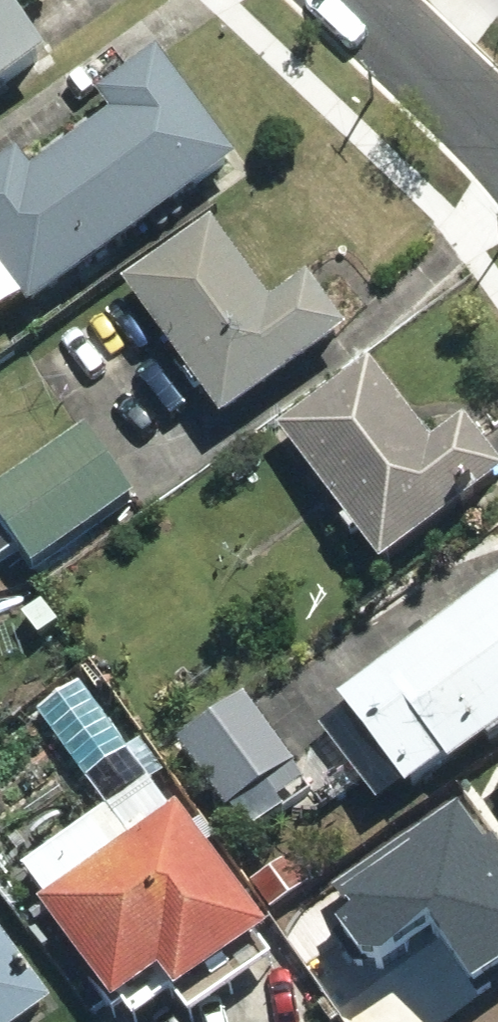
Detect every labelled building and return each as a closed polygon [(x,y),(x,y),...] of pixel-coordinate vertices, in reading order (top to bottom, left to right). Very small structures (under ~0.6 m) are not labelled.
[(43,68),(0,10),(0,100),(43,68)] [(0,169),(0,314),(15,304),(27,321),(238,168),(160,52),(94,100),(109,120),(34,175),(19,155),(0,169)] [(214,227),(119,291),(219,431),(346,340),(307,285),(272,309),(214,227)] [(283,441),(383,579),(497,495),(497,474),(464,428),(432,452),(369,366),(277,433),(283,441)] [(79,427),(0,487),(0,530),(35,576),(135,500),(79,427)] [(334,707),(407,800),(442,773),(445,777),(497,736),(497,579),(334,707)] [(276,809),(308,787),(248,701),(176,750),(227,823),(267,796),(276,809)] [(147,783),(102,814),(124,846),(110,856),(89,826),(23,871),(46,904),(36,910),(113,1021),(138,1021),(167,1002),(180,1021),(196,1021),(271,970),(258,951),(269,943),(176,808),(168,814),(147,783)] [(317,888),(294,854),(246,887),(270,921),(317,888)] [(476,950),(497,979),(497,933),(476,950)] [(57,1019),(0,939),(0,1021),(53,1021),(57,1019)]
